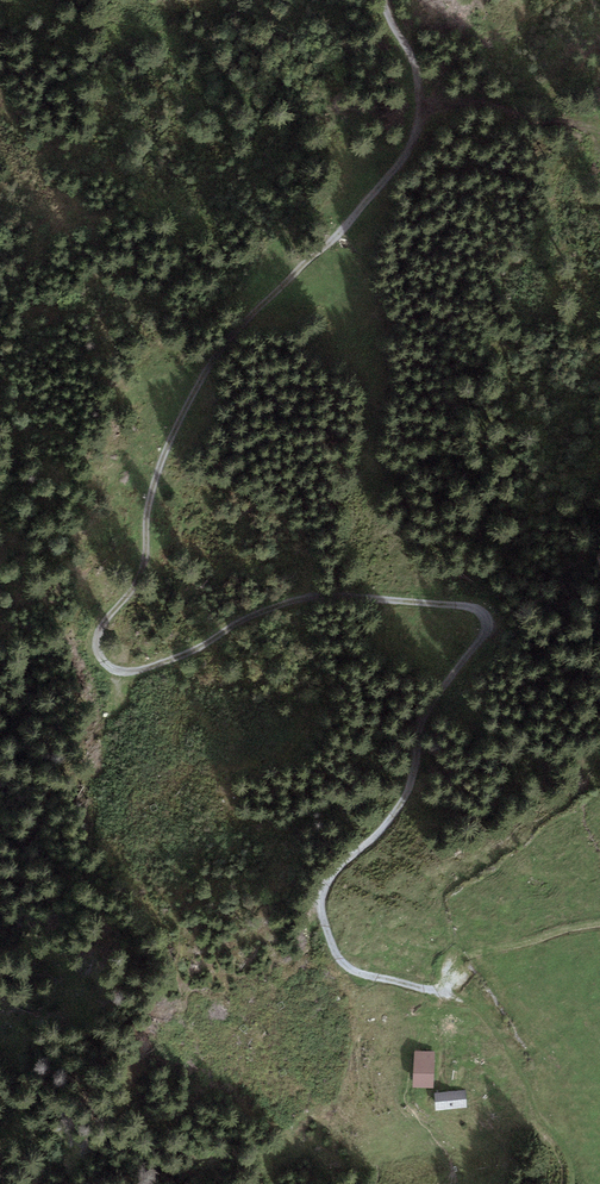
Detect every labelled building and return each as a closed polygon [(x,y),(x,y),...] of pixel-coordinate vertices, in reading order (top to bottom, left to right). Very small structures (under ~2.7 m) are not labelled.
[(437,1055),(417,1054),(415,1089),(435,1090),(437,1055)] [(467,1092),(438,1096),(440,1112),(469,1109),(467,1092)]
